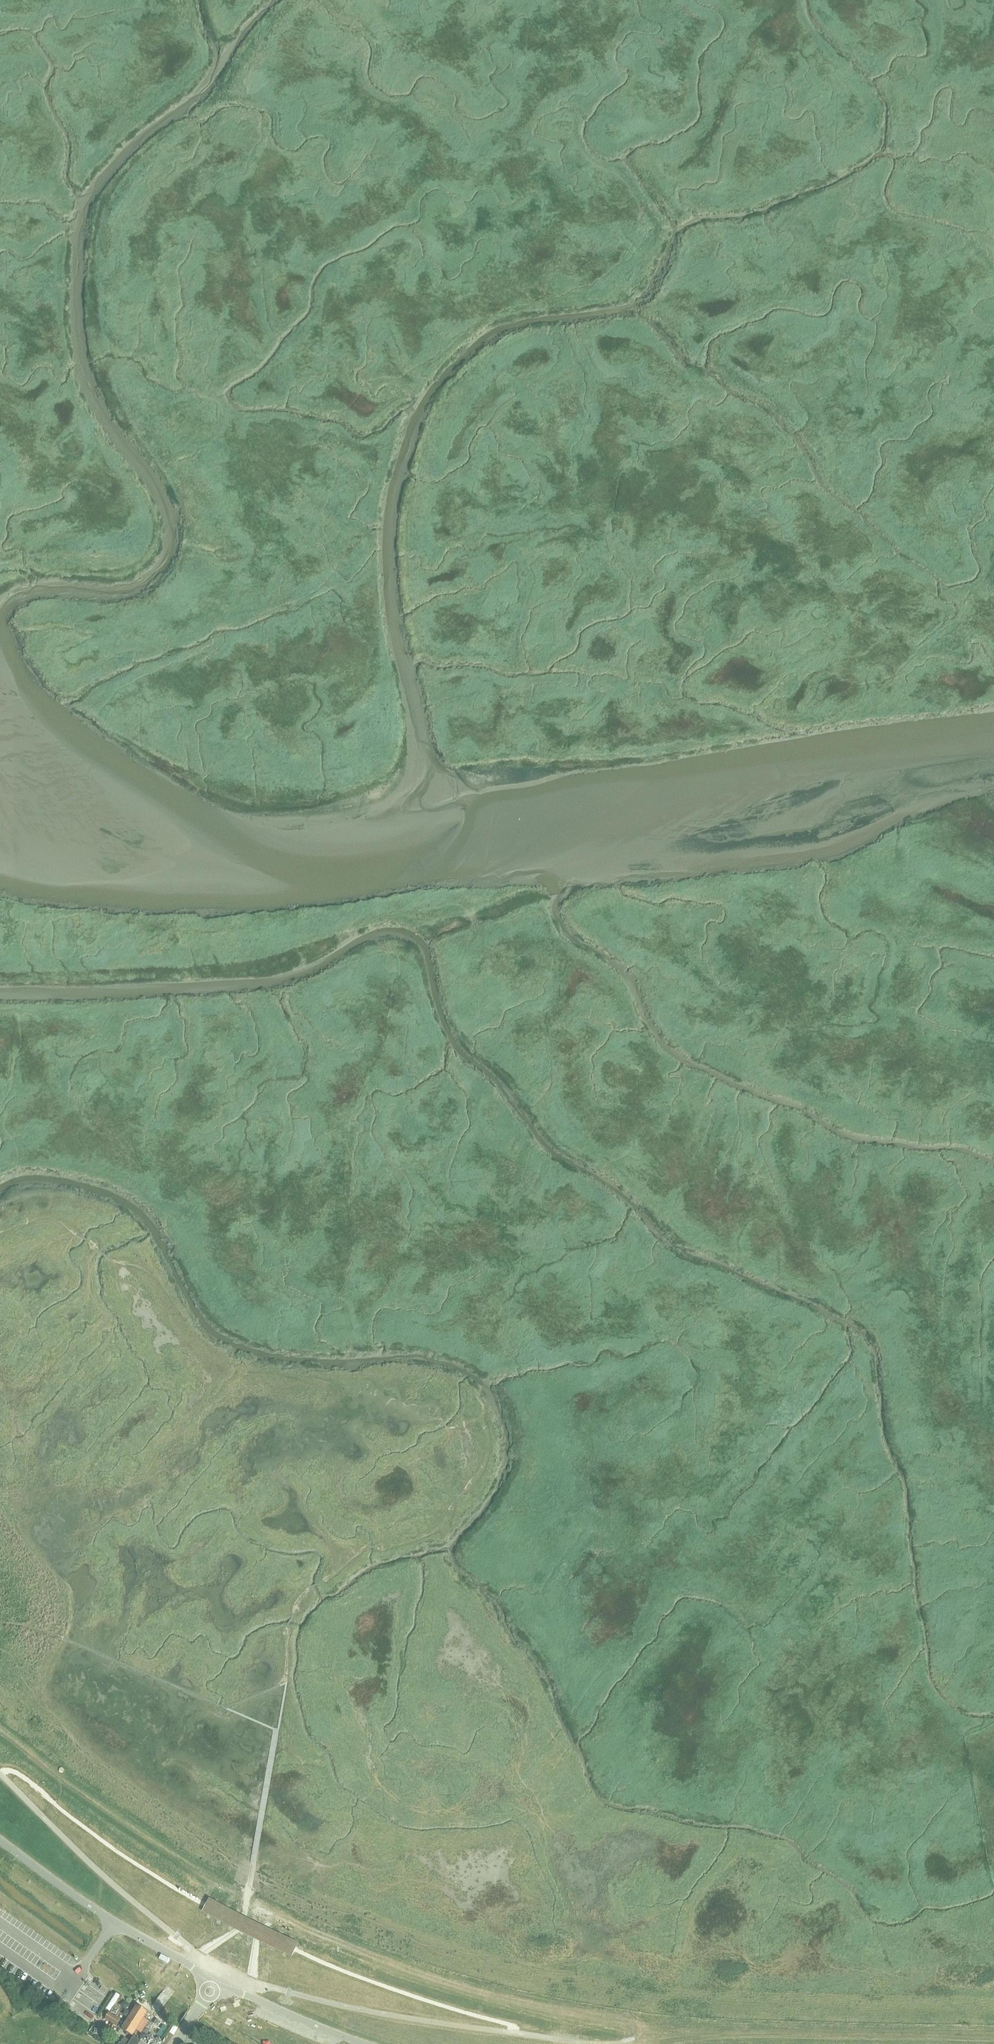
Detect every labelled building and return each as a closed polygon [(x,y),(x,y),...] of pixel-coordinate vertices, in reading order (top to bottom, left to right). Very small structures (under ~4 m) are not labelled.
[(245,1915),(209,1898),(202,1912),(236,1929),(292,1957),(298,1942),(266,1926),(245,1915)] [(23,1975),(20,1980),(34,1986),(36,1981),(23,1975)] [(106,2010),(115,1994),(110,1991),(100,2007),(106,2010)] [(137,2006),(122,2029),(133,2036),(136,2032),(148,2013),(137,2006)] [(116,2026),(120,2020),(110,2013),(105,2019),(116,2026)] [(158,2021),(148,2035),(155,2040),(165,2026),(158,2021)]
